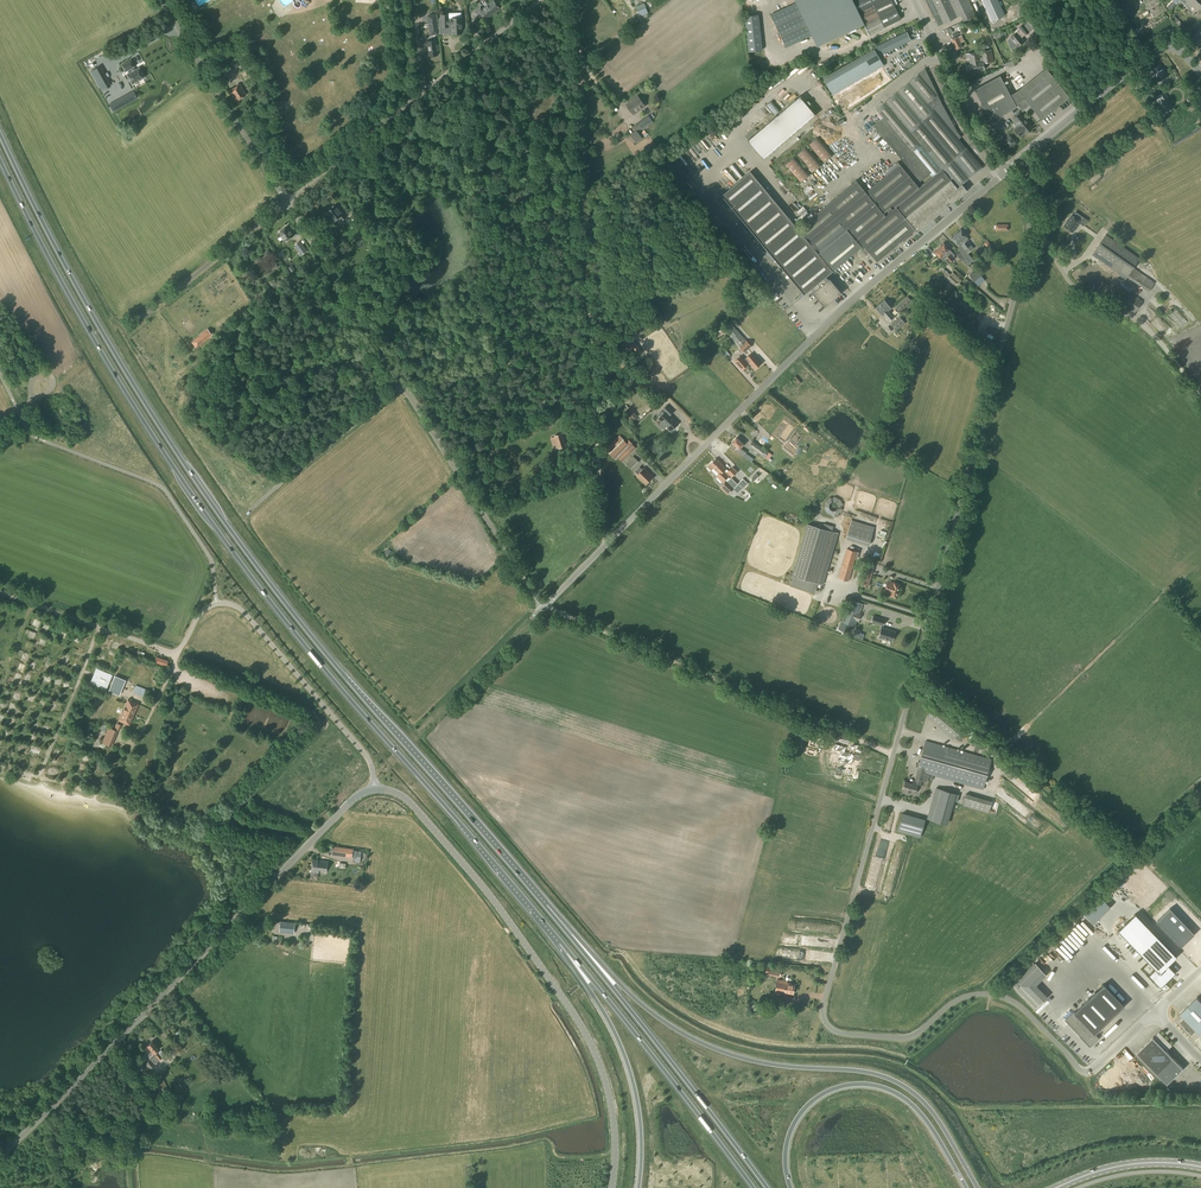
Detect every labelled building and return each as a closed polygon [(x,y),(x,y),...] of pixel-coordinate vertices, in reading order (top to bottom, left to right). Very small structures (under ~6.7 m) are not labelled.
[(750,5),(752,10),(769,2),(768,0),(760,0),(750,5)] [(771,15),(786,47),(809,36),(817,52),(867,29),(869,34),(901,19),(892,0),(792,0),(793,4),(771,15)] [(938,26),(943,23),(943,24),(960,16),(963,21),(976,15),(969,0),(926,0),(938,26)] [(1004,15),(997,0),(982,0),(991,21),(1004,15)] [(1198,0),(1189,0),(1187,2),(1185,4),(1184,5),(1189,10),(1191,7),(1198,0)] [(1191,7),(1192,8),(1193,7),(1197,11),(1200,7),(1200,1),(1200,0),(1198,0),(1191,7)] [(486,19),(499,8),(493,1),(483,9),(481,6),(473,12),(477,16),(481,13),(486,19)] [(626,19),(631,15),(626,9),(623,5),(618,9),(626,19)] [(646,8),(638,11),(640,16),(641,16),(647,13),(648,13),(646,8)] [(430,35),(439,34),(436,13),(427,15),(430,35)] [(441,14),(441,27),(450,27),(450,26),(452,25),(452,33),(462,33),(462,29),(463,29),(463,23),(462,23),(462,17),(452,18),(449,18),(449,14),(441,14)] [(749,52),(762,50),(759,14),(745,16),(749,52)] [(1027,22),(1032,29),(1036,25),(1031,19),(1027,22)] [(1025,35),(1030,32),(1023,24),(1014,31),(1014,34),(1010,37),(1010,38),(1007,40),(1011,49),(1017,46),(1018,47),(1024,41),(1021,38),(1025,35)] [(1194,38),(1199,45),(1200,43),(1200,38),(1200,37),(1200,33),(1199,30),(1193,35),(1192,35),(1194,38)] [(879,56),(911,40),(907,32),(899,36),(891,40),(875,47),(879,56)] [(956,50),(963,47),(958,36),(951,39),(956,50)] [(436,40),(427,41),(429,56),(438,55),(438,51),(440,50),(439,44),(437,44),(436,40)] [(835,101),(844,96),(841,90),(884,65),(874,49),(823,78),(832,94),(831,95),(835,101)] [(967,72),(984,70),(983,63),(993,61),(991,50),(966,54),(968,63),(966,64),(967,72)] [(1016,58),(1006,62),(1008,67),(1018,64),(1016,58)] [(128,70),(129,73),(127,75),(132,84),(144,77),(139,68),(135,70),(133,67),(134,66),(131,60),(122,65),(125,72),(128,70)] [(227,76),(234,72),(229,64),(222,68),(227,76)] [(1163,71),(1160,65),(1152,70),(1155,76),(1158,81),(1167,76),(1164,71),(1163,71)] [(110,86),(99,66),(89,71),(101,92),(110,86)] [(804,72),(807,75),(814,69),(811,66),(804,72)] [(982,166),(959,139),(961,137),(958,132),(941,102),(925,68),(876,110),(883,118),(873,126),(920,181),(929,174),(932,177),(919,187),(899,164),(865,192),(856,180),(798,229),(833,271),(863,245),(877,261),(902,240),(903,242),(910,236),(909,235),(915,230),(916,231),(967,190),(962,184),(980,169),(980,170),(983,167),(982,166)] [(1051,74),(1035,87),(1033,85),(1022,93),(1023,96),(1018,90),(1010,94),(1000,75),(974,89),(981,101),(980,106),(985,108),(986,112),(982,115),(989,124),(990,124),(991,124),(992,124),(1008,112),(1017,107),(1016,106),(1018,104),(1018,107),(1022,112),(1030,105),(1042,119),(1069,97),(1051,74)] [(236,101),(246,95),(239,84),(229,90),(236,101)] [(828,99),(831,97),(824,84),(817,88),(819,92),(821,91),(823,93),(824,92),(828,99)] [(1174,108),(1167,96),(1164,92),(1155,97),(1157,101),(1164,113),(1174,108)] [(120,98),(123,104),(130,100),(126,94),(120,98)] [(633,114),(645,105),(638,96),(626,105),(633,114)] [(763,159),(815,115),(800,96),(748,140),(763,159)] [(775,116),(781,111),(772,100),(766,105),(775,116)] [(1025,134),(1033,127),(1020,112),(1021,112),(1019,110),(1013,115),(1015,116),(1012,118),(1018,125),(1014,129),(1020,137),(1025,133),(1025,134)] [(638,133),(653,122),(648,115),(633,126),(636,130),(629,134),(636,143),(642,139),(638,133)] [(617,142),(623,138),(619,132),(613,136),(617,142)] [(720,148),(713,135),(706,139),(713,152),(720,148)] [(824,163),(834,154),(819,136),(809,145),(824,163)] [(1010,146),(1015,142),(1011,137),(1006,141),(1010,146)] [(842,140),(836,145),(841,153),(848,148),(842,140)] [(812,172),(822,164),(807,146),(797,155),(812,172)] [(800,182),(810,174),(795,156),(785,164),(800,182)] [(833,163),(827,167),(830,171),(836,168),(833,163)] [(833,271),(798,229),(795,225),(797,223),(793,219),(791,221),(750,171),(722,195),(804,295),(811,289),(813,292),(812,293),(824,307),(841,293),(830,278),(829,279),(826,276),(833,271)] [(797,210),(800,207),(795,202),(792,206),(797,210)] [(346,217),(336,204),(332,207),(328,211),(329,212),(328,213),(329,215),(331,214),(336,220),(340,217),(342,220),(346,217)] [(1082,217),(1075,212),(1073,215),(1072,215),(1064,226),(1065,227),(1072,232),(1078,223),(1082,217)] [(285,242),(294,235),(287,226),(278,232),(285,242)] [(957,244),(959,247),(961,245),(965,249),(971,245),(967,241),(969,239),(967,236),(966,236),(960,229),(951,237),(957,244)] [(1099,243),(1091,255),(1118,273),(1119,272),(1127,277),(1133,268),(1139,259),(1105,236),(1099,243)] [(302,255),(308,251),(300,241),(295,245),(302,255)] [(938,247),(951,261),(955,258),(953,257),(954,256),(954,254),(950,250),(949,249),(950,248),(950,247),(948,245),(947,245),(946,246),(943,243),(941,245),(940,245),(938,247)] [(866,256),(869,253),(865,247),(861,250),(866,256)] [(949,264),(951,261),(938,247),(937,249),(937,250),(934,252),(941,259),(943,261),(945,259),(949,264)] [(957,249),(965,259),(966,258),(967,257),(959,247),(957,249)] [(293,275),(297,272),(292,265),(288,268),(293,275)] [(950,275),(942,267),(938,271),(946,279),(947,279),(955,286),(959,289),(962,285),(960,283),(962,281),(959,278),(953,272),(950,275)] [(982,276),(977,270),(974,273),(973,272),(969,275),(975,282),(978,286),(985,280),(982,276)] [(1152,282),(1150,287),(1153,288),(1156,281),(1145,277),(1144,279),(1152,282)] [(1117,284),(1109,296),(1134,313),(1142,301),(1120,286),(1117,284)] [(910,306),(912,304),(911,302),(912,301),(908,297),(895,308),(900,312),(909,304),(910,306)] [(894,317),(889,311),(892,308),(884,300),(875,308),(883,316),(884,315),(889,321),(894,317)] [(896,331),(906,323),(900,317),(891,325),(896,331)] [(746,352),(752,346),(749,343),(739,332),(733,325),(730,322),(724,327),(723,326),(719,330),(723,334),(727,331),(733,338),(733,339),(742,349),(743,349),(746,352)] [(637,326),(631,327),(632,332),(645,329),(647,328),(646,323),(644,323),(637,325),(637,326)] [(197,348),(213,335),(208,329),(200,335),(192,342),(197,348)] [(637,345),(630,334),(622,339),(618,341),(625,351),(628,348),(630,350),(632,348),(637,356),(642,352),(638,345),(637,345)] [(135,354),(139,358),(149,350),(145,346),(135,354)] [(755,357),(752,352),(744,359),(741,355),(734,361),(742,370),(749,364),(748,364),(749,363),(755,369),(762,363),(756,356),(755,357)] [(168,379),(174,376),(172,372),(175,371),(171,363),(167,365),(166,362),(160,365),(168,379)] [(139,364),(131,369),(134,372),(141,367),(139,364)] [(662,410),(656,416),(658,418),(671,430),(673,428),(674,429),(676,428),(677,426),(676,425),(678,423),(670,415),(673,411),(667,405),(663,410),(665,412),(664,413),(662,410)] [(631,421),(637,416),(632,409),(625,413),(631,421)] [(559,448),(565,446),(562,434),(555,436),(559,448)] [(619,435),(604,450),(607,453),(608,452),(610,453),(615,459),(618,457),(622,462),(636,448),(631,442),(631,443),(629,441),(627,443),(624,439),(622,438),(619,435)] [(744,456),(747,452),(740,447),(743,444),(736,437),(732,442),(733,443),(729,446),(732,448),(744,456)] [(761,455),(765,450),(753,441),(749,446),(761,455)] [(639,462),(634,456),(626,463),(632,469),(639,462)] [(726,468),(716,458),(710,464),(707,467),(711,470),(714,468),(719,473),(716,476),(723,482),(730,476),(732,478),(738,472),(733,466),(729,470),(726,468)] [(783,466),(789,471),(794,466),(787,461),(783,466)] [(642,469),(640,467),(635,471),(638,474),(636,475),(646,484),(653,477),(643,468),(642,469)] [(755,478),(760,484),(763,481),(759,475),(755,478)] [(726,481),(720,487),(727,495),(730,492),(734,496),(742,488),(747,483),(743,478),(737,484),(733,488),(727,482),(726,481)] [(844,511),(841,497),(827,501),(831,515),(844,511)] [(869,546),(874,527),(851,520),(845,539),(869,546)] [(823,585),(839,533),(808,524),(792,576),(794,576),(791,586),(815,593),(818,583),(823,585)] [(857,559),(859,552),(846,548),(838,578),(849,581),(855,559),(857,559)] [(868,587),(874,566),(866,564),(860,585),(868,587)] [(896,597),(900,584),(894,582),(888,581),(885,593),(891,594),(891,596),(896,597)] [(850,599),(839,629),(849,633),(852,626),(854,626),(863,604),(861,603),(850,599)] [(883,626),(885,619),(873,615),(871,622),(883,626)] [(892,641),(895,631),(882,627),(879,636),(892,641)] [(37,649),(34,655),(40,657),(43,651),(37,649)] [(166,666),(168,661),(165,660),(156,656),(154,662),(166,666)] [(15,666),(21,668),(23,662),(17,660),(15,666)] [(106,690),(112,675),(96,667),(89,683),(106,690)] [(115,676),(109,691),(118,695),(124,680),(115,676)] [(143,696),(145,691),(136,687),(134,693),(143,696)] [(129,725),(138,704),(128,700),(123,711),(122,710),(120,714),(122,714),(119,720),(129,725)] [(119,731),(121,725),(117,723),(114,728),(114,729),(108,727),(102,743),(111,747),(117,734),(118,731),(116,730),(116,729),(119,731)] [(816,736),(813,744),(822,747),(824,739),(816,736)] [(917,771),(915,781),(913,780),(912,784),(905,782),(902,792),(910,794),(910,793),(915,794),(917,786),(921,787),(923,781),(927,782),(929,775),(925,774),(925,773),(983,790),(989,770),(990,765),(992,759),(925,741),(917,771)] [(837,743),(834,753),(841,755),(839,761),(853,765),(856,754),(847,752),(849,747),(837,743)] [(936,788),(928,819),(941,822),(946,824),(955,793),(949,792),(936,788)] [(989,813),(992,801),(966,794),(963,805),(989,813)] [(902,813),(897,831),(920,837),(925,820),(902,813)] [(360,862),(361,857),(362,851),(358,851),(353,850),(354,849),(333,846),(332,855),(352,858),(352,857),(355,858),(355,860),(354,861),(354,862),(360,862)] [(320,860),(313,859),(311,871),(318,872),(319,871),(327,872),(328,861),(320,860)] [(1174,905),(1161,917),(1185,942),(1198,930),(1174,905)] [(1136,913),(1118,930),(1154,968),(1148,974),(1159,986),(1174,972),(1167,965),(1176,956),(1136,913)] [(294,933),(295,923),(281,921),(280,932),(294,933)] [(1083,935),(1087,930),(1080,924),(1076,929),(1083,935)] [(1059,956),(1062,954),(1055,948),(1053,950),(1059,956)] [(1036,1008),(1048,996),(1036,984),(1046,975),(1035,963),(1013,984),(1036,1008)] [(780,977),(782,967),(767,964),(765,975),(780,977)] [(793,994),(795,984),(786,982),(787,981),(778,980),(776,992),(784,993),(785,992),(793,994)] [(1095,1033),(1124,1005),(1103,984),(1074,1012),(1073,1012),(1065,1020),(1090,1046),(1099,1038),(1095,1033)] [(1197,997),(1180,1013),(1184,1017),(1179,1022),(1192,1035),(1197,1030),(1200,1035),(1200,1001),(1197,997)] [(775,1011),(777,999),(770,998),(768,1009),(775,1011)] [(1153,1037),(1137,1053),(1158,1074),(1167,1084),(1183,1068),(1174,1058),(1166,1051),(1171,1046),(1159,1033),(1154,1038),(1153,1037)] [(162,1057),(157,1050),(160,1048),(153,1040),(146,1046),(153,1054),(154,1056),(145,1064),(149,1069),(162,1057)] [(151,1096),(140,1077),(136,1079),(147,1098),(146,1099),(158,1115),(163,1112),(153,1095),(151,1096)]
